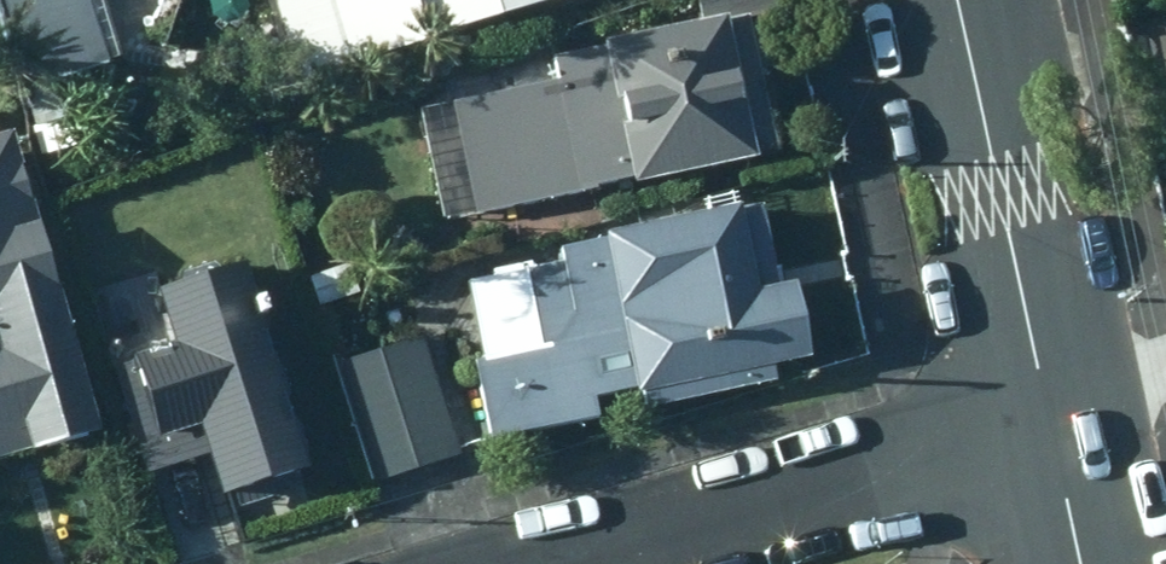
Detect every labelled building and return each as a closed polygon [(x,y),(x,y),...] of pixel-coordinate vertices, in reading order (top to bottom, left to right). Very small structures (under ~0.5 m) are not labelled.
[(26,91),(117,64),(98,0),(0,0),(0,12),(26,91)] [(304,78),(570,0),(281,0),(304,78)] [(787,154),(759,10),(557,51),(562,78),(428,104),(452,221),(787,154)] [(0,141),(0,465),(28,457),(30,465),(100,445),(14,137),(0,141)] [(787,284),(771,205),(571,248),(585,313),(563,344),(479,359),(491,422),(614,402),(607,367),(642,360),(650,407),(787,382),(783,365),(822,358),(809,281),(787,284)] [(308,473),(244,274),(169,294),(160,297),(175,346),(176,353),(142,363),(136,363),(159,444),(201,432),(203,443),(137,465),(163,544),(202,531),(236,520),(231,502),(309,477),(308,473)] [(430,336),(343,362),(376,482),(422,469),(465,457),(430,336)] [(342,381),(301,393),(321,463),(361,451),(342,381)]
